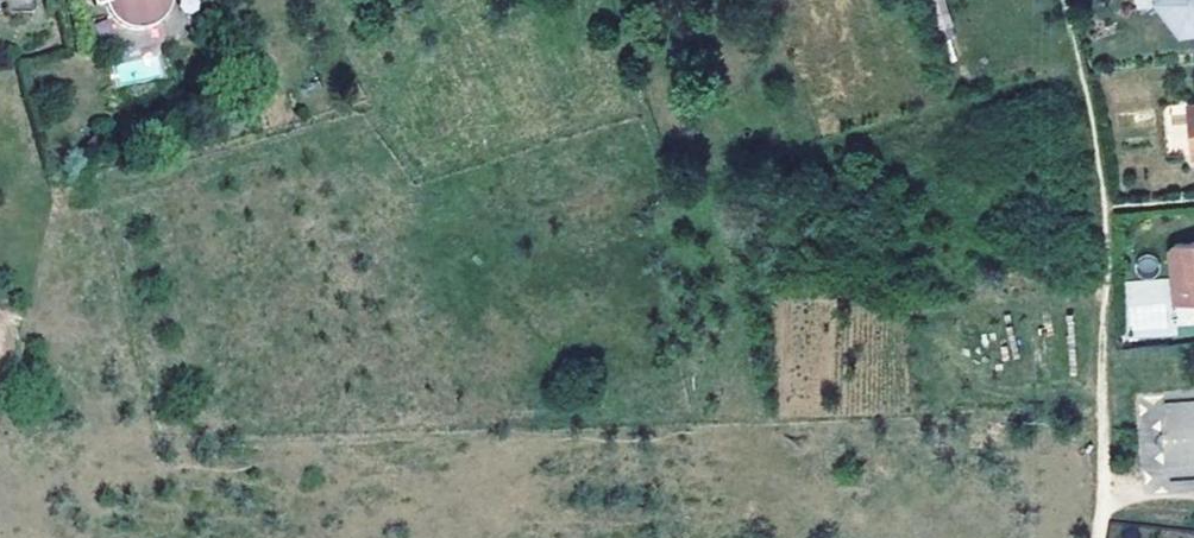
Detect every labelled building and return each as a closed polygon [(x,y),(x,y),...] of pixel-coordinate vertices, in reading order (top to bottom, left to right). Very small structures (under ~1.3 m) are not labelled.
[(35,9),(33,0),(15,0),(3,2),(7,12),(7,13),(7,14),(8,14),(9,15),(10,15),(30,15),(33,13),(35,9)] [(94,6),(105,4),(107,10),(109,15),(113,20),(117,24),(122,27),(128,29),(133,30),(139,31),(145,30),(151,28),(156,25),(161,21),(165,17),(168,12),(169,6),(171,0),(93,0),(94,6)] [(1153,2),(1177,35),(1193,32),(1193,0),(1156,0),(1153,2)] [(1176,244),(1170,251),(1175,303),(1193,301),(1193,243),(1176,244)] [(1166,277),(1124,280),(1128,340),(1170,337),(1166,277)] [(1193,475),(1193,401),(1159,403),(1163,477),(1193,475)]
